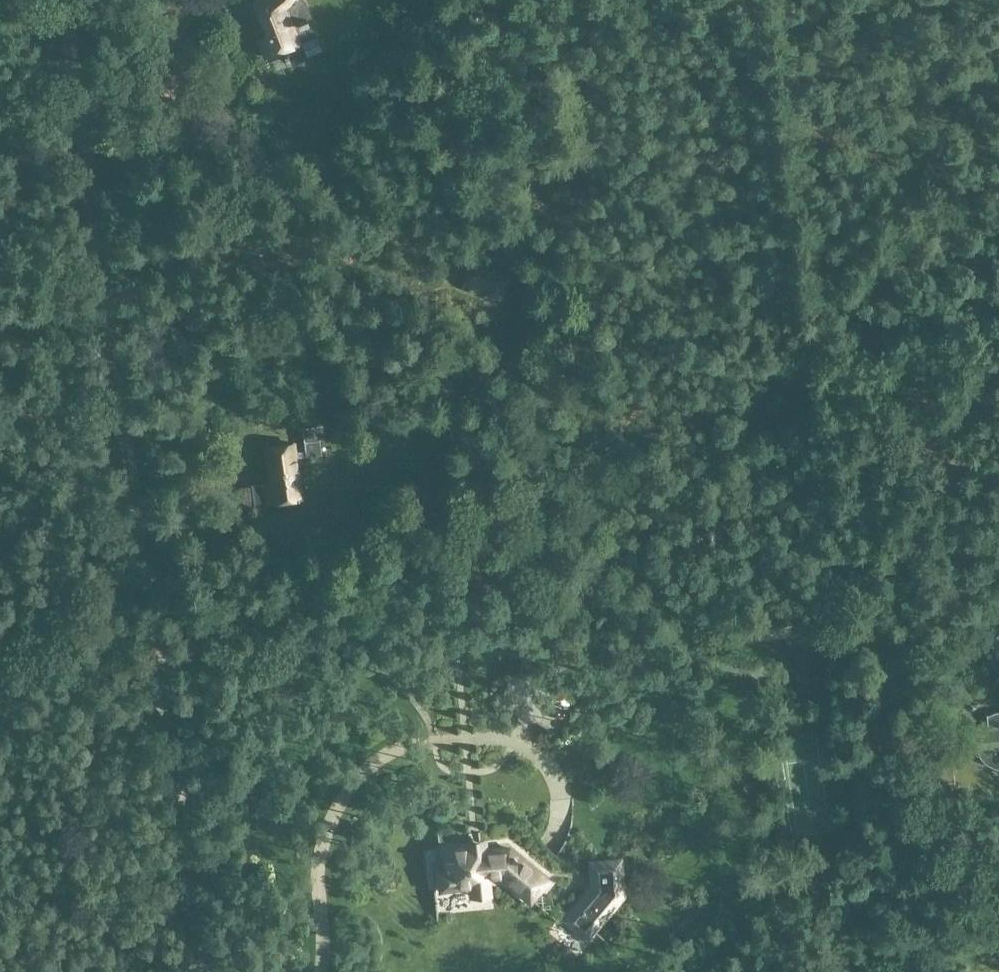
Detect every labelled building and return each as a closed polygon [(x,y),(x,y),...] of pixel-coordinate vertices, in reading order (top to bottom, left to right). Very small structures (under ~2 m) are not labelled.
[(289,20),(284,7),(289,0),(255,0),(267,35),(257,38),(264,55),(299,41),(291,20),(289,20)] [(303,441),(305,456),(321,455),(319,439),(303,441)] [(300,498),(293,444),(265,448),(270,486),(266,486),(268,502),(300,498)] [(176,647),(178,657),(193,655),(191,645),(176,647)] [(804,691),(818,689),(813,650),(799,652),(804,691)] [(973,752),(998,750),(998,726),(970,730),(973,752)] [(471,887),(471,880),(500,877),(530,902),(548,881),(509,848),(485,851),(484,846),(445,850),(447,871),(438,872),(440,890),(471,887)] [(594,891),(570,919),(591,937),(622,900),(619,866),(592,868),(594,891)]
